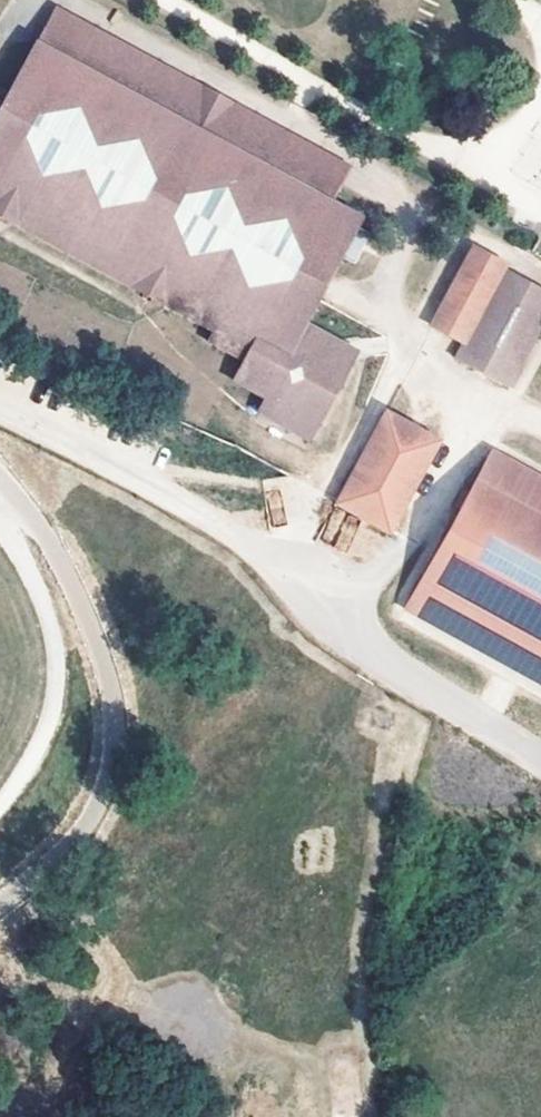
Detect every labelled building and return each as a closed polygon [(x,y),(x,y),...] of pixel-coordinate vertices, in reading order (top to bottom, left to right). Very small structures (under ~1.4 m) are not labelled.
[(55,4),(37,38),(9,91),(0,87),(0,218),(246,351),(254,356),(240,383),(268,398),(260,412),(312,440),(361,351),(313,324),(371,218),(338,199),(356,165),(55,4)] [(507,261),(473,242),(428,326),(463,344),(503,268),(507,261)] [(503,268),(463,344),(455,360),(511,389),(540,333),(540,288),(503,268)] [(390,532),(441,440),(387,410),(337,503),(390,532)] [(492,445),(433,551),(404,605),(540,679),(540,472),(492,445)] [(265,496),(273,525),(285,521),(278,493),(265,496)] [(347,514),(333,545),(345,551),(359,520),(347,514)]
